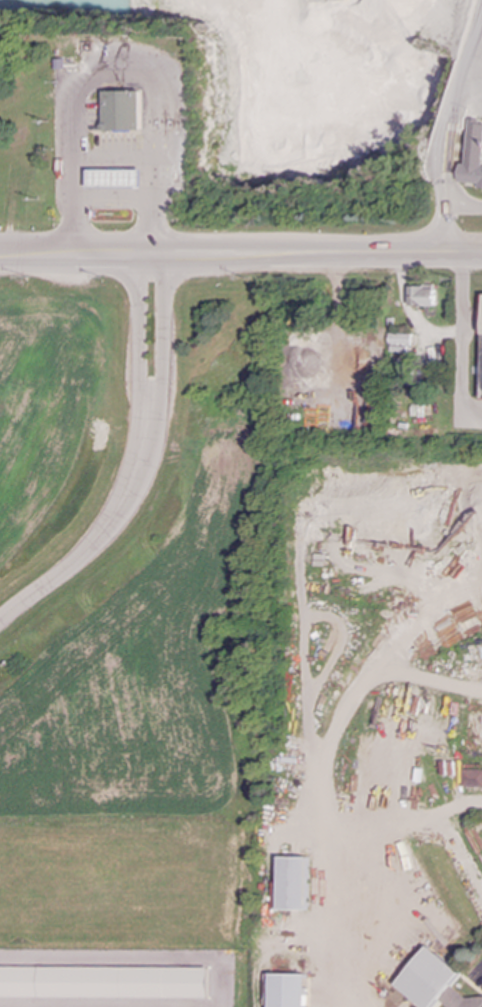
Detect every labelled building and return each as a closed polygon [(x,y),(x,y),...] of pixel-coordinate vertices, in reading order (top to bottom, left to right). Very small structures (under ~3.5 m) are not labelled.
[(104,91),(105,131),(142,130),(142,91),(104,91)] [(479,183),(478,185),(481,185),(481,121),(468,120),(465,164),(459,163),(458,182),(479,183)] [(90,170),(90,188),(144,187),(143,169),(90,170)] [(410,285),(410,305),(435,306),(436,285),(410,285)] [(389,345),(414,345),(414,334),(390,333),(389,345)] [(481,787),(481,769),(462,769),(462,787),(481,787)] [(309,857),(280,857),(279,910),(308,910),(309,857)] [(425,1006),(435,1006),(462,973),(429,946),(398,985),(425,1006)] [(468,998),(452,986),(441,1001),(448,1006),(481,1006),(481,996),(468,998)]
